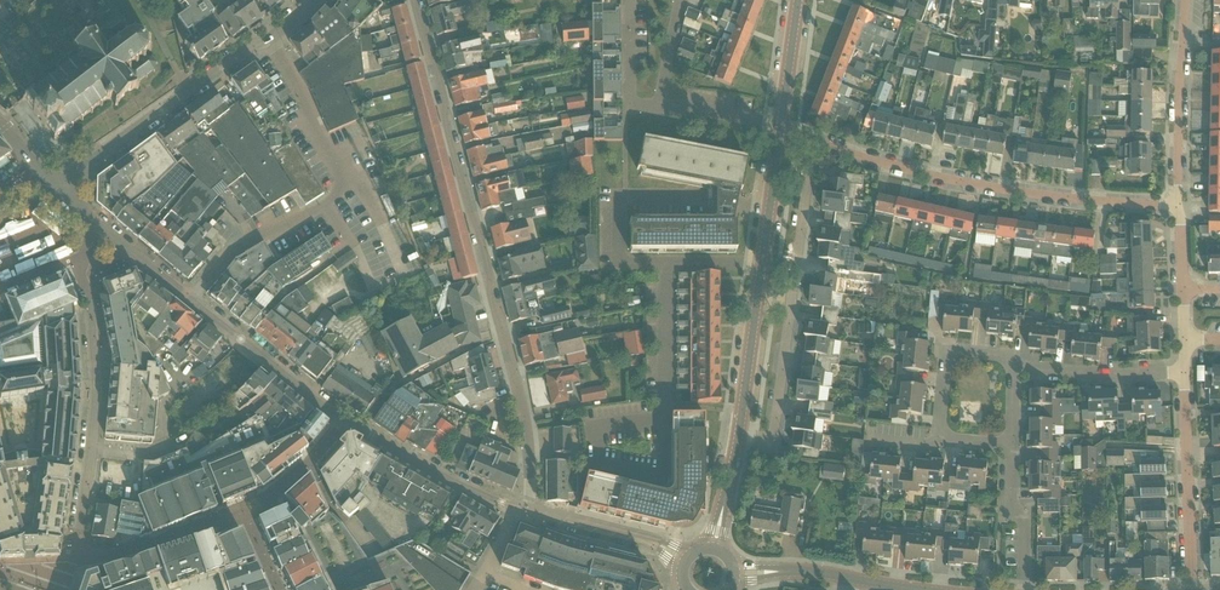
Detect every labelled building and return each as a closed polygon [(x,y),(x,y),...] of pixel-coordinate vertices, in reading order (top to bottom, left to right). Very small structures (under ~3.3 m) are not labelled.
[(181,8),(181,7),(185,14),(177,19),(187,32),(188,32),(192,38),(184,43),(198,63),(228,41),(210,16),(213,13),(204,0),(175,0),(181,8)] [(283,0),(205,0),(232,39),(261,19),(262,18),(260,17),(270,10),(271,11),(283,0)] [(360,44),(361,37),(360,37),(360,28),(361,33),(361,28),(362,27),(366,23),(365,23),(383,6),(375,0),(333,0),(338,4),(334,10),(360,44)] [(620,25),(620,9),(615,9),(615,13),(601,13),(601,0),(592,0),(592,25),(620,25)] [(732,4),(735,5),(741,8),(758,15),(764,1),(764,0),(734,0),(732,4)] [(904,18),(910,0),(897,0),(893,14),(904,18)] [(941,6),(952,9),(954,0),(942,0),(941,6)] [(988,12),(998,13),(998,5),(998,0),(989,0),(988,12)] [(1010,7),(1032,9),(1033,0),(1011,0),(1010,7)] [(1064,8),(1065,0),(1057,0),(1056,8),(1064,8)] [(1118,20),(1119,11),(1120,11),(1120,10),(1120,0),(1091,0),(1090,9),(1107,10),(1106,20),(1118,20)] [(1133,17),(1151,17),(1152,3),(1160,4),(1160,0),(1134,0),(1133,17)] [(430,10),(437,37),(456,32),(453,17),(471,12),(468,1),(430,10)] [(720,21),(751,32),(758,15),(741,8),(735,5),(732,4),(729,12),(724,10),(720,21)] [(996,27),(1005,28),(1007,6),(998,5),(998,13),(996,27)] [(393,15),(396,27),(411,24),(406,6),(381,13),(380,13),(382,18),(393,15)] [(311,94),(329,133),(359,120),(344,86),(364,80),(363,70),(362,62),(361,54),(360,44),(334,10),(330,12),(324,7),(310,22),(313,25),(290,42),(309,67),(299,74),(311,94)] [(853,7),(846,25),(853,28),(863,31),(870,13),(865,11),(853,7)] [(688,8),(684,17),(697,22),(700,13),(688,8)] [(1117,23),(1117,52),(1124,52),(1123,63),(1133,64),(1133,63),(1133,52),(1133,49),(1133,48),(1133,47),(1131,47),(1131,23),(1130,23),(1130,11),(1120,10),(1120,11),(1119,11),(1118,20),(1118,23),(1117,23)] [(1041,20),(1042,31),(1049,31),(1051,13),(1041,13),(1042,20),(1041,20)] [(930,24),(939,27),(943,17),(934,14),(930,24)] [(54,140),(56,141),(56,138),(63,134),(64,136),(66,134),(65,133),(71,128),(72,130),(74,128),(72,126),(80,120),(81,122),(83,120),(82,119),(90,112),(91,114),(93,113),(92,111),(100,105),(101,107),(103,105),(101,103),(106,99),(109,100),(112,98),(116,103),(115,106),(117,106),(118,103),(135,89),(138,89),(138,87),(135,87),(134,85),(138,82),(139,84),(140,82),(139,81),(145,77),(146,78),(147,77),(146,76),(152,72),(154,73),(155,72),(154,70),(156,65),(158,65),(158,63),(155,63),(152,59),(153,57),(151,56),(150,58),(145,58),(143,56),(147,52),(151,52),(151,50),(147,49),(147,48),(148,43),(151,42),(150,40),(147,40),(143,36),(146,33),(144,31),(141,34),(136,33),(135,29),(133,29),(132,33),(127,34),(126,32),(126,26),(130,25),(128,24),(126,24),(123,21),(124,19),(123,18),(122,20),(117,20),(116,17),(115,17),(115,20),(108,25),(107,24),(105,25),(106,27),(96,34),(96,31),(93,31),(91,36),(76,47),(72,47),(72,49),(73,49),(66,55),(61,60),(54,64),(58,70),(57,70),(58,73),(51,78),(49,76),(47,78),(49,80),(43,84),(41,85),(40,84),(38,85),(40,87),(34,91),(32,89),(30,91),(32,93),(26,97),(23,98),(23,99),(23,100),(25,100),(34,111),(33,111),(45,128),(46,127),(54,138),(54,140)] [(719,20),(717,27),(725,31),(725,32),(731,35),(727,44),(744,50),(751,32),(720,21),(719,20)] [(1063,20),(1064,38),(1073,38),(1074,38),(1074,37),(1073,20),(1063,20)] [(487,34),(510,31),(508,21),(486,24),(487,34)] [(997,22),(986,21),(985,31),(979,31),(979,43),(984,43),(983,58),(994,60),(997,22)] [(561,24),(563,43),(589,41),(587,22),(561,24)] [(537,25),(540,44),(553,42),(550,23),(537,25)] [(386,36),(387,36),(398,33),(398,35),(390,37),(393,47),(415,42),(411,24),(396,27),(385,30),(386,36)] [(620,25),(592,25),(592,54),(602,54),(602,52),(602,37),(616,37),(616,41),(620,40),(620,25)] [(846,25),(839,43),(856,49),(856,50),(862,52),(866,41),(883,47),(885,40),(878,37),(870,34),(863,31),(853,28),(846,25)] [(873,27),(870,34),(878,37),(881,30),(873,27)] [(1156,36),(1134,35),(1133,48),(1156,49),(1156,36)] [(361,37),(360,44),(361,54),(368,53),(373,52),(371,36),(361,37)] [(440,47),(443,60),(462,55),(481,54),(488,53),(484,37),(481,36),(478,37),(477,36),(458,41),(458,42),(440,47)] [(1075,53),(1093,52),(1093,40),(1084,41),(1084,39),(1081,39),(1081,37),(1074,37),(1074,38),(1073,38),(1073,44),(1074,44),(1075,53)] [(406,63),(420,60),(415,42),(393,47),(390,48),(390,49),(387,50),(378,52),(380,61),(393,58),(391,53),(402,50),(403,51),(406,63)] [(839,43),(832,61),(849,67),(856,50),(856,49),(839,43)] [(712,51),(709,57),(720,61),(730,65),(737,68),(739,64),(744,50),(727,44),(723,56),(714,52),(712,51)] [(680,45),(677,55),(692,61),(695,51),(680,45)] [(1133,63),(1152,63),(1152,49),(1133,49),(1133,52),(1133,63)] [(924,69),(935,72),(939,58),(940,55),(929,52),(928,55),(924,69)] [(443,60),(446,73),(465,68),(473,66),(473,63),(481,62),(481,54),(462,55),(443,60)] [(602,54),(592,54),(593,83),(621,82),(621,67),(616,67),(616,71),(602,71),(602,56),(602,54)] [(705,55),(702,63),(711,66),(707,77),(719,82),(730,86),(737,68),(730,65),(705,55)] [(489,60),(490,70),(511,66),(510,56),(489,60)] [(907,57),(904,69),(918,72),(920,60),(907,57)] [(939,58),(935,72),(953,76),(957,62),(939,58)] [(957,62),(953,76),(972,80),(975,62),(958,59),(957,62)] [(832,61),(825,78),(842,85),(846,74),(849,67),(832,61)] [(857,62),(855,69),(864,73),(867,66),(857,62)] [(407,68),(413,90),(427,86),(421,64),(407,68)] [(990,83),(1001,85),(1002,79),(1004,70),(1005,67),(994,64),(990,83)] [(277,121),(281,127),(283,126),(280,121),(284,119),(282,117),(286,114),(267,82),(254,65),(244,72),(277,121)] [(1024,68),(1023,76),(1041,78),(1042,71),(1042,70),(1024,68)] [(855,69),(852,77),(861,81),(864,73),(855,69)] [(1039,92),(1049,94),(1052,72),(1042,71),(1041,78),(1039,92)] [(242,106),(260,134),(277,121),(244,72),(230,81),(246,103),(242,106)] [(1069,94),(1072,74),(1058,72),(1055,92),(1060,93),(1069,94)] [(1114,80),(1114,87),(1119,87),(1152,88),(1152,73),(1127,72),(1127,80),(1114,80)] [(448,81),(452,94),(475,88),(479,87),(488,85),(485,74),(480,76),(479,73),(466,77),(466,76),(448,81)] [(877,99),(886,103),(892,87),(891,86),(893,75),(887,73),(877,99)] [(825,78),(818,96),(851,110),(852,109),(858,112),(860,105),(853,102),(844,99),(849,88),(842,85),(825,78)] [(593,83),(593,112),(603,112),(603,109),(602,95),(616,95),(616,98),(621,98),(621,82),(593,83)] [(413,90),(418,111),(433,107),(427,86),(413,90)] [(1089,101),(1102,102),(1102,87),(1089,86),(1089,101)] [(452,94),(455,107),(473,102),(482,100),(479,87),(475,88),(452,94)] [(1119,87),(1119,95),(1133,95),(1133,103),(1152,103),(1152,88),(1119,87)] [(352,103),(357,100),(352,88),(346,90),(352,103)] [(215,151),(263,211),(296,191),(260,134),(242,106),(240,107),(238,103),(228,110),(214,92),(186,113),(185,113),(186,113),(204,137),(211,131),(222,146),(215,151)] [(1219,111),(1219,92),(1212,92),(1212,97),(1212,111),(1219,111)] [(491,96),(492,104),(493,106),(506,103),(510,102),(509,95),(504,96),(504,94),(491,96)] [(958,148),(973,151),(978,125),(971,124),(977,96),(969,94),(968,97),(958,148)] [(947,126),(944,145),(958,148),(968,97),(959,95),(957,105),(954,104),(954,107),(955,116),(954,121),(949,120),(948,126),(947,126)] [(818,96),(811,115),(825,120),(825,121),(835,125),(838,116),(847,120),(851,110),(818,96)] [(583,98),(575,99),(577,109),(584,107),(583,98)] [(1089,117),(1101,117),(1102,102),(1089,101),(1089,117)] [(493,107),(495,115),(517,111),(516,107),(521,106),(521,102),(493,107)] [(1126,118),(1151,118),(1152,103),(1133,103),(1126,103),(1126,118)] [(869,115),(864,126),(871,128),(871,127),(874,128),(873,133),(888,136),(894,112),(879,108),(879,107),(873,105),(869,115)] [(418,111),(424,132),(438,128),(433,107),(418,111)] [(894,112),(888,136),(902,140),(907,121),(901,119),(903,110),(895,108),(894,112)] [(907,121),(902,140),(917,144),(921,125),(925,111),(917,108),(913,122),(907,121)] [(589,111),(569,114),(571,126),(591,122),(589,111)] [(921,125),(917,144),(932,147),(935,136),(938,123),(935,118),(930,117),(931,112),(925,111),(921,125)] [(1219,131),(1219,111),(1212,111),(1211,131),(1219,131)] [(458,118),(461,132),(486,125),(483,112),(476,114),(470,115),(458,118)] [(603,112),(593,112),(593,141),(594,141),(622,140),(622,125),(617,125),(617,122),(603,122),(603,114),(603,112)] [(185,113),(155,135),(177,164),(183,159),(186,163),(194,173),(191,176),(197,181),(211,192),(220,182),(251,217),(263,211),(215,151),(204,137),(186,113),(185,113)] [(859,114),(855,123),(861,125),(865,115),(860,113),(859,115),(859,114)] [(978,125),(973,151),(988,153),(993,128),(995,117),(988,115),(987,120),(980,118),(978,126),(978,125)] [(1015,120),(1012,136),(1017,137),(1014,163),(1029,165),(1032,140),(1034,131),(1026,129),(1025,137),(1019,136),(1022,119),(1015,117),(1015,120)] [(1107,130),(1102,130),(1102,137),(1131,137),(1131,133),(1151,134),(1151,118),(1133,118),(1126,118),(1126,127),(1107,127),(1107,130)] [(993,128),(988,153),(1003,156),(1007,135),(1012,136),(1015,120),(1008,119),(1006,131),(993,128)] [(260,134),(296,191),(305,206),(324,194),(281,127),(277,121),(260,134)] [(571,126),(572,133),(592,130),(591,122),(571,126)] [(461,132),(465,144),(482,140),(489,138),(499,136),(495,124),(486,126),(486,125),(461,132)] [(424,132),(429,153),(444,149),(438,128),(424,132)] [(515,141),(518,153),(526,151),(526,152),(544,149),(544,147),(554,145),(551,134),(515,141)] [(96,204),(115,219),(121,212),(149,191),(171,169),(175,166),(177,164),(155,135),(97,178),(96,204)] [(1211,135),(1211,154),(1219,154),(1219,135),(1211,135)] [(1102,137),(1087,138),(1087,146),(1107,146),(1107,137),(1102,137)] [(1062,142),(1059,169),(1074,172),(1075,167),(1083,168),(1083,146),(1078,145),(1078,141),(1063,139),(1062,142)] [(592,140),(576,143),(576,160),(592,157),(592,140)] [(1029,165),(1044,167),(1048,140),(1047,140),(1047,142),(1032,140),(1029,165)] [(1044,167),(1059,169),(1062,142),(1048,140),(1044,167)] [(11,154),(0,142),(0,161),(11,154)] [(638,170),(638,169),(642,170),(735,188),(741,189),(741,190),(742,190),(746,172),(746,169),(747,162),(745,161),(745,165),(738,163),(739,160),(728,158),(728,161),(721,160),(721,157),(711,155),(711,158),(704,157),(704,153),(694,151),(693,155),(687,153),(687,150),(677,148),(676,151),(669,150),(670,147),(660,145),(659,148),(652,147),(653,143),(643,142),(638,162),(639,163),(637,170),(638,170)] [(467,152),(470,165),(495,159),(495,158),(504,156),(502,146),(492,148),(492,146),(485,148),(484,147),(467,152)] [(1151,146),(1125,146),(1125,161),(1151,161),(1151,146)] [(429,153),(435,174),(449,170),(444,149),(429,153)] [(1219,174),(1219,154),(1211,154),(1210,174),(1219,174)] [(470,165),(473,178),(491,174),(491,173),(507,169),(504,156),(495,158),(495,159),(470,165)] [(384,166),(389,164),(386,157),(381,159),(384,166)] [(576,160),(568,161),(571,180),(593,176),(592,157),(576,160)] [(1092,175),(1100,175),(1100,167),(1116,167),(1116,161),(1100,161),(1093,161),(1092,175)] [(1151,161),(1125,161),(1125,169),(1132,170),(1132,176),(1151,176),(1151,161)] [(115,219),(138,238),(179,190),(191,176),(182,168),(177,164),(175,166),(171,169),(149,191),(121,212),(115,219)] [(392,170),(389,164),(384,166),(387,173),(392,170)] [(435,174),(440,195),(455,191),(449,170),(435,174)] [(734,192),(735,188),(642,170),(641,176),(687,185),(708,189),(708,203),(705,203),(705,204),(705,217),(634,217),(634,222),(729,222),(729,217),(727,217),(728,211),(717,209),(717,208),(717,194),(731,196),(732,192),(734,192)] [(848,199),(854,200),(856,185),(863,186),(864,177),(841,174),(840,182),(829,181),(827,196),(825,196),(848,199)] [(1210,174),(1210,193),(1219,194),(1219,174),(1210,174)] [(486,182),(475,185),(478,198),(503,192),(514,190),(516,190),(513,176),(505,178),(500,179),(493,181),(486,182)] [(197,181),(185,196),(179,190),(138,238),(144,243),(159,256),(189,221),(194,225),(195,225),(214,202),(213,201),(217,197),(211,192),(197,181)] [(591,181),(581,183),(583,192),(592,191),(591,181)] [(549,196),(552,198),(557,197),(559,193),(558,189),(554,186),(550,187),(547,191),(549,196)] [(514,212),(523,210),(523,211),(546,206),(545,198),(517,203),(514,190),(503,192),(478,198),(482,211),(493,208),(499,207),(499,206),(500,206),(500,204),(504,203),(505,207),(512,205),(514,212)] [(440,195),(446,216),(460,213),(455,191),(440,195)] [(1210,193),(1209,213),(1219,213),(1219,194),(1210,193)] [(736,197),(731,196),(717,194),(717,208),(717,209),(728,211),(734,212),(735,207),(736,202),(737,198),(736,198),(736,197)] [(387,195),(380,198),(389,218),(396,215),(387,195)] [(878,204),(876,213),(885,215),(895,217),(899,200),(880,195),(878,204)] [(825,196),(823,212),(836,213),(835,221),(851,224),(867,226),(868,216),(853,214),(854,200),(848,199),(825,196)] [(401,206),(406,203),(404,197),(398,199),(401,206)] [(899,200),(895,217),(914,221),(918,204),(899,200)] [(911,232),(930,236),(931,232),(936,208),(918,204),(914,221),(911,232)] [(950,236),(955,213),(936,208),(931,232),(950,236)] [(491,229),(496,250),(508,247),(513,246),(513,245),(530,240),(526,220),(525,220),(523,211),(523,210),(514,212),(505,214),(508,225),(502,226),(491,229)] [(449,229),(451,237),(466,234),(460,213),(446,216),(449,229)] [(950,236),(950,238),(969,243),(975,217),(955,213),(950,236)] [(418,223),(415,216),(410,218),(413,225),(418,223)] [(1219,231),(1219,217),(1209,217),(1209,231),(1219,231)] [(587,218),(578,218),(579,234),(588,233),(587,218)] [(977,235),(997,238),(999,220),(979,218),(977,235)] [(999,220),(997,238),(1016,240),(1018,223),(999,220)] [(159,256),(176,270),(211,228),(205,223),(200,229),(195,225),(194,225),(189,221),(159,256)] [(729,222),(634,222),(631,222),(631,221),(630,221),(630,228),(629,228),(629,249),(631,249),(631,250),(640,250),(640,246),(647,246),(647,250),(658,250),(658,246),(665,246),(665,250),(675,250),(675,246),(682,246),(682,250),(693,250),(693,246),(700,246),(700,250),(710,250),(710,246),(717,246),(717,250),(727,250),(727,246),(734,246),(734,250),(737,249),(737,228),(736,228),(736,221),(735,221),(735,222),(729,222)] [(842,246),(849,247),(851,233),(850,233),(851,224),(835,221),(834,229),(821,228),(819,243),(842,246)] [(1016,240),(1015,249),(1034,251),(1035,240),(1037,225),(1018,223),(1016,240)] [(1126,240),(1118,240),(1118,250),(1126,249),(1132,249),(1133,249),(1152,248),(1151,224),(1132,224),(1120,225),(1120,234),(1126,234),(1126,240)] [(1037,225),(1035,240),(1043,241),(1041,256),(1052,257),(1056,228),(1037,225)] [(176,270),(188,280),(202,264),(203,264),(215,249),(209,244),(218,233),(211,228),(176,270)] [(1056,228),(1052,257),(1072,259),(1073,248),(1076,231),(1056,228)] [(531,235),(532,245),(560,240),(558,230),(531,235)] [(1076,231),(1073,248),(1093,251),(1095,233),(1076,231)] [(451,237),(457,258),(471,255),(466,234),(451,237)] [(255,331),(255,332),(269,315),(264,311),(282,289),(296,282),(313,271),(309,265),(331,250),(321,235),(277,264),(271,269),(260,279),(244,293),(239,293),(227,309),(228,308),(232,311),(231,312),(251,327),(255,331)] [(1113,236),(1105,236),(1105,250),(1107,250),(1117,250),(1118,250),(1118,240),(1113,236)] [(579,272),(596,270),(593,237),(578,239),(580,263),(578,263),(579,272)] [(419,247),(424,245),(421,238),(416,240),(419,247)] [(245,254),(237,259),(260,279),(271,269),(277,264),(271,254),(266,246),(264,242),(245,253),(245,254)] [(819,243),(819,244),(821,244),(819,259),(830,260),(829,268),(851,272),(863,273),(864,264),(840,261),(842,246),(819,243)] [(427,251),(424,245),(419,247),(422,254),(427,251)] [(521,275),(545,269),(539,245),(515,251),(516,256),(498,260),(503,281),(522,277),(521,275)] [(870,247),(868,255),(885,259),(887,251),(870,247)] [(1212,247),(1208,251),(1208,257),(1209,257),(1209,274),(1219,274),(1219,247),(1212,247)] [(1132,249),(1126,249),(1132,249),(1133,264),(1152,264),(1152,248),(1133,249),(1132,249)] [(1101,256),(1100,265),(1117,265),(1117,250),(1107,250),(1107,255),(1101,256)] [(889,251),(887,259),(904,263),(906,256),(889,251)] [(351,252),(331,262),(335,271),(356,262),(351,252)] [(457,258),(448,261),(453,281),(462,279),(463,280),(476,276),(477,276),(477,275),(471,255),(457,258)] [(906,264),(923,267),(925,259),(908,256),(906,264)] [(216,289),(211,296),(227,309),(239,293),(244,293),(260,279),(237,259),(236,259),(214,287),(216,289)] [(925,259),(923,267),(942,272),(944,264),(925,259)] [(874,260),(872,274),(880,275),(882,262),(874,260)] [(944,264),(942,272),(959,275),(961,267),(944,264)] [(1133,264),(1127,264),(1128,279),(1153,278),(1152,264),(1133,264)] [(1100,265),(1100,275),(1114,274),(1118,274),(1117,265),(1100,265)] [(812,290),(836,293),(838,279),(850,281),(851,272),(829,268),(828,277),(817,275),(815,290),(812,290)] [(429,270),(425,272),(428,278),(433,276),(431,269),(429,270)] [(132,438),(153,439),(154,439),(155,429),(158,427),(156,425),(158,402),(159,402),(164,399),(164,397),(170,393),(170,392),(166,386),(167,381),(161,372),(156,371),(156,366),(153,360),(154,360),(148,351),(138,344),(137,337),(132,312),(154,283),(139,272),(137,273),(136,270),(105,283),(103,286),(106,294),(100,296),(109,347),(112,360),(112,362),(107,410),(108,410),(107,416),(105,435),(115,436),(132,438)] [(970,278),(990,281),(992,273),(981,271),(972,270),(970,278)] [(720,291),(721,291),(721,287),(720,287),(720,283),(721,283),(722,283),(722,281),(721,281),(720,281),(720,273),(684,273),(684,281),(690,281),(690,291),(720,291)] [(990,281),(1010,283),(1011,275),(992,273),(990,281)] [(1011,284),(1029,286),(1030,278),(1013,275),(1011,284)] [(505,288),(502,289),(506,306),(537,298),(535,293),(543,291),(543,290),(555,287),(553,277),(552,276),(545,278),(537,280),(533,281),(534,281),(531,282),(519,285),(514,286),(505,288)] [(1047,289),(1049,280),(1030,278),(1029,286),(1047,289)] [(1066,294),(1087,297),(1087,294),(1089,294),(1091,281),(1070,278),(1069,283),(1068,283),(1066,294)] [(1153,278),(1128,279),(1128,295),(1134,294),(1153,294),(1153,278)] [(1047,289),(1047,291),(1066,294),(1068,283),(1049,280),(1047,289)] [(132,312),(137,337),(149,332),(150,331),(158,320),(163,315),(175,300),(154,283),(132,312)] [(255,332),(288,358),(311,329),(295,317),(316,301),(305,285),(285,298),(269,315),(255,332)] [(380,334),(404,379),(434,362),(457,349),(457,348),(462,346),(480,341),(471,308),(479,306),(474,287),(466,289),(465,285),(447,289),(456,322),(446,327),(445,327),(423,340),(411,317),(380,334)] [(822,316),(838,318),(839,309),(831,308),(833,294),(836,294),(836,293),(812,290),(810,306),(823,308),(822,316)] [(719,306),(721,307),(721,303),(720,303),(720,299),(721,299),(722,299),(722,297),(721,297),(719,297),(720,291),(690,291),(683,291),(683,295),(690,295),(690,306),(719,306)] [(1127,295),(1123,295),(1123,301),(1127,301),(1128,309),(1135,310),(1142,309),(1154,309),(1153,294),(1134,294),(1128,295),(1127,295)] [(1089,312),(1105,314),(1106,295),(1091,296),(1089,312)] [(332,307),(338,319),(355,309),(349,298),(332,307)] [(506,306),(511,323),(528,319),(528,318),(536,316),(540,319),(539,322),(543,324),(571,317),(568,307),(545,312),(539,309),(537,298),(506,306)] [(866,299),(865,307),(876,309),(877,301),(866,299)] [(148,351),(154,360),(163,347),(173,355),(190,340),(191,340),(197,333),(205,325),(175,300),(163,315),(158,320),(150,331),(149,332),(137,337),(138,344),(148,351)] [(943,333),(958,334),(959,331),(961,310),(959,309),(952,309),(952,303),(939,302),(939,305),(938,318),(945,318),(943,333)] [(959,331),(972,333),(974,318),(981,319),(983,303),(969,302),(968,307),(959,306),(959,309),(961,310),(959,331)] [(987,334),(1000,335),(1003,314),(1004,311),(995,310),(995,304),(983,303),(981,319),(988,320),(987,334)] [(719,322),(721,322),(721,319),(720,319),(720,315),(721,315),(722,315),(722,313),(721,313),(719,313),(719,306),(690,306),(683,306),(683,311),(690,311),(690,322),(719,322)] [(317,351),(303,370),(317,381),(318,379),(331,363),(332,363),(337,367),(358,339),(359,340),(360,339),(373,332),(369,326),(358,309),(344,320),(342,322),(334,316),(330,322),(325,328),(328,330),(321,340),(315,349),(317,351)] [(1000,338),(1015,340),(1016,325),(1024,326),(1024,318),(1025,310),(1011,309),(1011,315),(1003,314),(1000,335),(1000,338)] [(325,310),(321,315),(330,322),(334,316),(325,310)] [(321,315),(316,321),(325,328),(330,322),(321,315)] [(806,338),(808,338),(827,340),(829,325),(837,326),(838,318),(822,316),(821,324),(808,322),(806,338)] [(586,320),(587,328),(598,326),(596,317),(586,320)] [(1135,339),(1163,338),(1162,324),(1148,325),(1147,317),(1135,318),(1132,318),(1132,331),(1138,331),(1138,339),(1135,339)] [(1029,349),(1042,350),(1045,329),(1046,326),(1037,325),(1037,319),(1024,318),(1024,326),(1023,334),(1030,334),(1029,349)] [(311,329),(288,358),(303,370),(317,351),(315,349),(321,340),(328,330),(325,328),(316,321),(312,326),(311,329)] [(59,561),(75,452),(81,393),(77,393),(77,388),(81,387),(76,322),(45,335),(27,337),(0,349),(0,560),(1,564),(14,563),(48,562),(59,561)] [(719,338),(721,338),(721,334),(720,334),(720,331),(721,331),(722,331),(722,329),(721,329),(719,329),(719,322),(690,322),(683,322),(683,327),(690,327),(690,338),(719,338)] [(1042,353),(1057,355),(1058,340),(1065,341),(1067,325),(1053,324),(1053,329),(1045,329),(1042,350),(1042,353)] [(173,355),(171,357),(179,365),(182,362),(191,354),(201,362),(207,354),(208,355),(214,347),(222,338),(205,325),(197,333),(191,340),(190,340),(173,355)] [(1071,356),(1085,357),(1087,336),(1088,336),(1088,333),(1080,332),(1080,327),(1067,325),(1065,341),(1073,342),(1071,356)] [(530,338),(518,341),(520,349),(521,353),(581,339),(579,330),(555,336),(554,332),(537,336),(530,338)] [(643,331),(623,335),(627,357),(644,355),(644,333),(643,331)] [(1085,360),(1100,362),(1101,347),(1108,348),(1110,332),(1096,331),(1096,337),(1088,336),(1087,336),(1085,357),(1085,360)] [(373,332),(360,339),(363,345),(377,338),(374,332),(373,332)] [(1108,348),(1116,349),(1117,337),(1117,333),(1110,332),(1108,348)] [(927,358),(927,357),(928,343),(914,342),(915,335),(903,334),(899,333),(897,347),(903,347),(902,356),(905,356),(927,358)] [(719,354),(720,354),(720,350),(720,347),(721,347),(722,347),(722,345),(720,345),(719,345),(719,338),(690,338),(683,338),(683,343),(690,343),(690,354),(719,354)] [(831,365),(838,366),(839,357),(833,356),(835,341),(827,340),(808,338),(806,353),(817,355),(816,363),(831,365)] [(1130,348),(1130,354),(1161,353),(1160,339),(1163,339),(1163,338),(1135,339),(1135,348),(1130,348)] [(581,339),(521,353),(525,367),(537,364),(543,362),(556,359),(560,358),(560,357),(584,351),(581,339)] [(483,345),(451,363),(452,365),(453,371),(464,369),(466,379),(473,377),(494,372),(495,371),(491,357),(490,357),(490,356),(486,357),(483,346),(483,345)] [(863,348),(862,356),(870,357),(871,349),(863,348)] [(719,354),(690,354),(683,354),(683,359),(690,359),(690,370),(719,370),(720,370),(720,366),(720,362),(721,362),(721,361),(720,361),(719,361),(719,354)] [(897,376),(913,378),(914,371),(928,372),(930,357),(927,357),(927,358),(905,356),(904,364),(899,363),(897,376)] [(637,357),(626,359),(627,367),(638,365),(637,357)] [(800,384),(823,388),(825,373),(830,373),(831,365),(816,363),(815,371),(804,369),(802,384),(800,384)] [(230,403),(239,411),(252,402),(251,402),(263,393),(265,391),(270,386),(275,379),(276,378),(262,366),(260,368),(250,381),(249,382),(247,384),(238,392),(230,398),(230,403)] [(349,373),(339,366),(322,388),(338,400),(363,416),(369,412),(381,395),(365,384),(360,380),(363,376),(358,373),(352,369),(349,373)] [(1213,368),(1213,376),(1205,376),(1205,389),(1212,389),(1212,396),(1210,396),(1210,406),(1219,407),(1219,368),(1213,368)] [(547,376),(553,404),(567,401),(566,393),(573,392),(570,382),(578,380),(576,370),(561,373),(547,376)] [(690,370),(683,370),(683,375),(690,375),(690,386),(719,386),(720,386),(720,382),(720,378),(721,378),(721,376),(720,376),(719,376),(719,370),(690,370)] [(469,388),(459,391),(471,406),(497,399),(494,389),(498,388),(498,387),(495,372),(494,372),(473,377),(476,387),(469,388)] [(418,379),(422,388),(432,383),(427,374),(418,379)] [(923,401),(926,402),(927,387),(913,385),(913,378),(897,376),(896,390),(902,391),(901,398),(923,400),(923,401)] [(263,393),(251,402),(252,402),(262,415),(275,403),(291,392),(276,380),(275,379),(270,386),(265,391),(263,393)] [(373,422),(394,437),(408,419),(409,420),(420,407),(419,406),(439,406),(411,384),(395,393),(390,400),(381,394),(381,395),(369,412),(364,416),(373,422)] [(810,410),(832,413),(834,404),(819,402),(821,388),(823,388),(800,384),(797,400),(811,402),(810,410)] [(719,386),(690,386),(683,386),(683,391),(690,391),(690,402),(720,402),(720,398),(720,394),(721,394),(721,392),(720,392),(719,392),(719,386)] [(580,391),(582,403),(606,398),(604,387),(580,391)] [(1096,423),(1104,422),(1104,417),(1103,414),(1104,414),(1103,392),(1104,392),(1104,389),(1089,390),(1089,404),(1082,404),(1083,417),(1083,420),(1096,420),(1096,423)] [(1125,406),(1126,421),(1139,421),(1139,415),(1147,415),(1147,393),(1147,390),(1132,391),(1132,405),(1125,406)] [(1031,391),(1031,406),(1045,406),(1045,413),(1061,414),(1074,414),(1074,407),(1074,404),(1061,404),(1061,400),(1056,400),(1056,392),(1031,391)] [(1104,417),(1104,422),(1126,421),(1125,406),(1118,406),(1117,391),(1104,392),(1103,392),(1104,414),(1103,414),(1104,417)] [(259,417),(265,429),(271,426),(268,421),(278,413),(285,419),(301,400),(291,392),(275,403),(262,415),(259,417)] [(854,393),(853,403),(866,405),(868,394),(854,393)] [(1156,417),(1156,423),(1162,423),(1161,393),(1147,393),(1147,415),(1147,418),(1156,417)] [(870,395),(869,403),(877,404),(878,396),(870,395)] [(891,419),(906,421),(907,413),(921,415),(923,401),(923,400),(901,398),(898,398),(897,407),(892,406),(891,419)] [(301,400),(289,414),(295,419),(291,424),(296,427),(300,425),(301,426),(311,414),(314,411),(301,400)] [(420,407),(409,420),(408,419),(394,437),(399,441),(400,441),(401,441),(401,440),(402,440),(405,441),(424,451),(425,450),(433,455),(435,453),(436,454),(448,437),(439,431),(439,430),(435,427),(440,420),(436,417),(443,407),(439,406),(419,406),(420,407)] [(795,432),(822,435),(824,421),(831,422),(832,413),(810,410),(809,418),(795,416),(793,432),(795,432)] [(152,535),(184,522),(189,520),(201,516),(200,515),(217,509),(202,473),(208,471),(222,505),(256,492),(255,491),(261,488),(262,489),(284,472),(283,471),(287,468),(288,469),(298,461),(295,457),(307,448),(311,443),(312,443),(328,423),(315,413),(313,416),(311,414),(301,426),(300,425),(296,427),(271,440),(265,429),(259,417),(257,419),(256,417),(209,446),(191,458),(186,449),(153,463),(143,462),(141,498),(137,499),(140,505),(152,535)] [(1031,420),(1031,434),(1055,434),(1055,427),(1061,427),(1061,414),(1045,413),(1045,421),(1031,420)] [(700,511),(701,508),(702,504),(704,496),(704,491),(704,488),(704,484),(707,484),(708,425),(705,425),(705,414),(671,414),(671,479),(668,479),(668,482),(668,483),(667,486),(666,487),(665,487),(665,488),(664,488),(663,488),(661,488),(660,488),(659,488),(657,487),(605,475),(604,478),(587,474),(580,506),(590,508),(589,511),(664,529),(665,526),(666,526),(667,525),(670,526),(671,524),(674,523),(677,523),(680,522),(684,522),(689,522),(691,512),(698,514),(700,511)] [(856,417),(855,425),(862,426),(864,419),(856,417)] [(570,429),(554,429),(554,441),(570,441),(570,429)] [(186,449),(191,458),(209,446),(203,437),(203,436),(194,431),(193,434),(185,446),(186,449)] [(803,457),(819,460),(820,450),(821,450),(823,435),(822,435),(795,432),(793,447),(804,449),(803,457)] [(1042,456),(1058,457),(1059,443),(1053,443),(1053,436),(1056,436),(1056,434),(1030,434),(1028,434),(1027,449),(1042,449),(1042,456)] [(353,435),(346,436),(317,467),(318,468),(316,469),(320,473),(319,475),(334,507),(348,518),(357,511),(360,513),(364,509),(369,504),(360,494),(384,453),(380,451),(381,451),(353,435)] [(1147,444),(1162,445),(1163,438),(1147,437),(1147,444)] [(459,465),(459,466),(469,471),(468,473),(512,492),(517,478),(520,472),(512,469),(509,468),(506,466),(511,452),(500,448),(501,445),(484,438),(481,445),(478,451),(467,446),(459,465)] [(570,441),(554,441),(554,453),(570,453),(570,441)] [(1081,449),(1082,471),(1096,471),(1096,448),(1081,449)] [(1107,451),(1107,466),(1125,466),(1125,462),(1125,451),(1107,451)] [(1160,476),(1166,476),(1166,460),(1159,461),(1159,453),(1125,451),(1125,462),(1140,461),(1140,476),(1160,476)] [(384,453),(360,494),(369,504),(364,509),(397,548),(415,541),(459,496),(384,453)] [(850,463),(860,464),(861,454),(851,453),(850,463)] [(863,484),(876,485),(877,480),(884,480),(885,480),(887,458),(888,459),(888,456),(873,454),(871,469),(865,468),(863,480),(863,484)] [(1027,464),(1027,478),(1030,478),(1055,479),(1056,478),(1061,478),(1061,464),(1058,464),(1058,457),(1042,456),(1042,464),(1027,464)] [(950,476),(949,490),(970,492),(971,486),(973,461),(974,461),(975,458),(960,457),(958,471),(951,471),(950,476)] [(892,490),(906,491),(907,475),(900,474),(901,460),(888,459),(887,458),(885,480),(884,480),(884,483),(893,484),(892,490)] [(935,491),(949,492),(950,476),(943,476),(945,461),(930,460),(930,463),(927,484),(928,484),(936,485),(935,491)] [(546,461),(546,502),(568,502),(568,493),(577,493),(576,463),(568,463),(568,461),(548,461),(546,461)] [(906,491),(919,492),(919,487),(928,487),(928,484),(927,484),(930,463),(916,461),(914,476),(907,475),(906,491)] [(979,492),(985,493),(988,463),(974,461),(973,461),(971,486),(979,486),(979,492)] [(824,468),(834,470),(833,479),(842,480),(844,467),(825,465),(824,468)] [(283,571),(292,589),(359,589),(349,566),(366,560),(342,525),(328,512),(310,474),(283,498),(297,513),(289,520),(284,509),(257,521),(263,534),(264,534),(272,553),(280,571),(283,571)] [(1140,476),(1125,476),(1126,485),(1141,484),(1141,499),(1160,499),(1167,499),(1167,484),(1160,484),(1160,476),(1140,476)] [(1045,500),(1060,500),(1060,486),(1055,486),(1055,479),(1030,478),(1030,492),(1044,492),(1044,500),(1045,500)] [(754,513),(751,529),(795,536),(797,525),(801,500),(798,500),(798,496),(787,494),(787,498),(785,498),(783,511),(775,509),(767,508),(756,506),(755,513),(754,513)] [(451,528),(464,536),(467,532),(470,527),(482,508),(462,496),(450,516),(456,519),(451,528)] [(1068,498),(1061,498),(1061,507),(1068,507),(1070,507),(1070,498),(1068,498)] [(1160,507),(1160,499),(1141,499),(1126,499),(1126,508),(1141,508),(1142,523),(1145,522),(1159,522),(1168,522),(1167,507),(1160,507)] [(1038,500),(1038,508),(1043,508),(1043,513),(1050,513),(1060,513),(1060,500),(1045,500),(1044,500),(1038,500)] [(121,502),(120,509),(97,506),(92,537),(115,541),(117,528),(140,532),(139,539),(152,535),(140,505),(121,502)] [(967,520),(983,521),(984,506),(972,505),(969,505),(967,520)] [(446,547),(463,558),(468,551),(467,550),(468,549),(470,550),(479,536),(477,535),(479,532),(486,536),(488,537),(500,519),(482,508),(470,527),(467,532),(464,536),(458,545),(458,544),(450,540),(446,547)] [(1108,535),(1108,539),(1115,539),(1115,534),(1116,534),(1115,515),(1107,515),(1107,535),(1108,535)] [(863,554),(877,555),(878,555),(880,533),(880,531),(871,530),(872,524),(859,523),(859,527),(857,539),(865,539),(863,554)] [(1126,562),(1126,581),(1141,581),(1141,562),(1134,562),(1135,536),(1137,536),(1137,523),(1126,523),(1126,549),(1126,562)] [(943,547),(943,550),(950,551),(949,565),(964,567),(964,564),(966,539),(965,539),(966,533),(958,532),(959,525),(946,524),(945,531),(943,547)] [(238,525),(85,575),(80,589),(267,589),(238,525)] [(658,589),(649,586),(651,579),(643,577),(647,561),(571,541),(546,532),(545,535),(520,526),(511,550),(507,548),(501,566),(524,574),(523,577),(556,589),(560,589),(658,589)] [(1083,536),(1083,545),(1083,557),(1083,574),(1085,574),(1085,582),(1099,582),(1099,572),(1104,572),(1104,559),(1104,550),(1096,550),(1090,550),(1090,538),(1090,528),(1083,528),(1083,536)] [(877,558),(891,559),(893,545),(900,546),(902,530),(888,529),(887,534),(880,533),(878,555),(877,555),(877,558)] [(921,562),(921,560),(923,538),(922,538),(914,537),(915,531),(902,530),(900,546),(907,546),(906,561),(921,562)] [(921,560),(935,561),(936,546),(943,547),(945,531),(931,530),(931,536),(922,535),(922,538),(923,538),(921,560)] [(1216,530),(1216,533),(1210,533),(1210,551),(1212,551),(1212,554),(1210,554),(1211,577),(1219,577),(1219,530),(1216,530)] [(1169,580),(1167,532),(1145,533),(1146,581),(1169,580)] [(964,564),(978,565),(981,535),(975,534),(974,540),(966,539),(964,564)] [(349,566),(359,589),(460,589),(470,575),(415,541),(366,560),(349,566)] [(1110,543),(1110,549),(1110,569),(1110,581),(1126,581),(1126,562),(1126,561),(1116,561),(1117,555),(1118,555),(1118,543),(1114,543),(1110,543)] [(1061,560),(1060,581),(1077,581),(1077,558),(1083,557),(1083,545),(1073,544),(1066,544),(1066,560),(1061,560)] [(446,547),(441,554),(449,559),(459,565),(463,558),(446,547)] [(1037,548),(1037,561),(1045,561),(1044,581),(1060,581),(1061,560),(1060,560),(1060,548),(1038,548),(1037,548)] [(51,581),(48,562),(14,563),(15,583),(25,589),(66,589),(51,581)]
